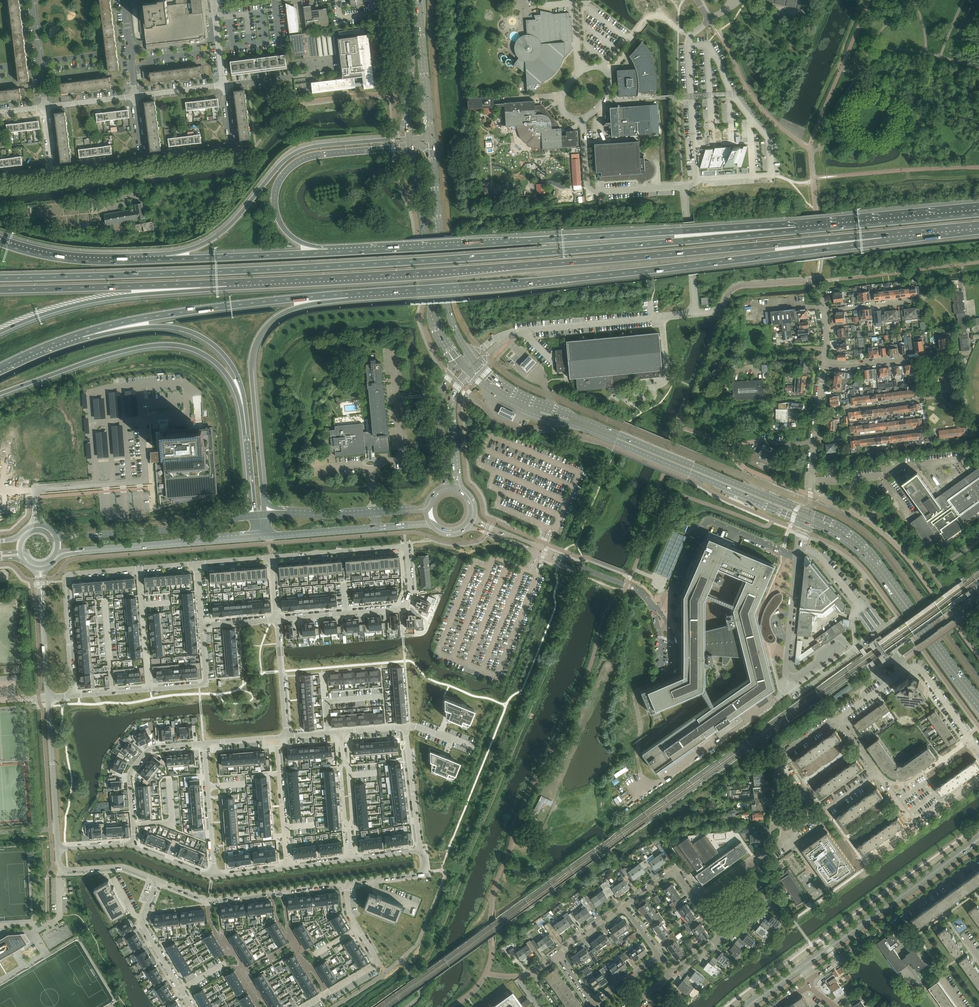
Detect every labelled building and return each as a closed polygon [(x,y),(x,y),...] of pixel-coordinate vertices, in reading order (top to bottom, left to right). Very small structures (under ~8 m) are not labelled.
[(11,17),(21,16),(19,0),(15,0),(9,1),(11,17)] [(166,5),(166,0),(161,0),(158,0),(159,2),(144,4),(145,8),(139,9),(140,19),(143,19),(145,37),(146,40),(147,50),(207,43),(203,13),(203,9),(201,0),(176,0),(177,2),(177,4),(166,5)] [(812,11),(815,0),(763,0),(763,1),(762,2),(761,3),(762,3),(772,5),(773,3),(775,3),(775,4),(776,3),(784,5),(786,5),(786,6),(787,6),(795,7),(795,8),(795,7),(798,8),(806,9),(806,10),(807,8),(812,9),(812,11)] [(296,8),(293,7),(286,3),(290,33),(299,32),(296,8)] [(100,6),(102,22),(113,21),(111,5),(100,6)] [(321,25),(321,28),(329,27),(327,8),(320,9),(319,7),(311,8),(311,6),(303,7),(306,27),(321,25)] [(535,19),(526,20),(527,34),(523,35),(520,37),(518,33),(517,33),(516,32),(515,32),(514,32),(513,32),(512,32),(511,33),(510,34),(510,35),(510,36),(510,37),(510,38),(510,39),(511,39),(511,40),(512,40),(516,42),(514,45),(514,49),(515,52),(516,56),(519,58),(514,64),(514,65),(514,66),(516,66),(526,74),(527,92),(531,91),(533,93),(544,81),(548,79),(552,76),(555,72),(558,69),(561,64),(563,60),(573,48),(571,46),(571,42),(573,42),(571,17),(569,17),(569,13),(547,14),(547,13),(541,12),(541,14),(534,15),(535,19)] [(11,17),(13,33),(23,32),(21,16),(11,17)] [(113,21),(102,22),(104,39),(115,37),(113,21)] [(23,32),(13,33),(15,50),(25,48),(23,32)] [(303,55),(304,58),(318,57),(315,32),(290,35),(292,57),(303,55)] [(338,39),(337,39),(337,40),(338,39),(338,45),(339,50),(339,51),(340,56),(341,62),(340,62),(341,62),(341,67),(341,68),(342,73),(343,78),(342,78),(342,79),(311,83),(313,93),(356,88),(355,86),(364,85),(364,89),(375,87),(368,34),(358,36),(338,38),(338,39)] [(104,39),(106,55),(117,54),(115,37),(104,39)] [(655,94),(655,93),(656,91),(656,88),(656,86),(656,81),(655,76),(655,73),(654,71),(653,66),(652,62),(651,59),(650,57),(649,55),(648,53),(647,51),(645,48),(644,46),(643,44),(641,42),(629,56),(630,57),(632,60),(632,61),(633,63),(635,67),(635,69),(617,70),(618,96),(637,95),(637,96),(638,92),(655,94)] [(25,48),(15,50),(17,66),(27,65),(25,48)] [(117,54),(106,55),(108,71),(119,70),(117,54)] [(27,65),(17,66),(19,83),(29,81),(27,65)] [(182,68),(184,79),(184,78),(200,76),(200,77),(200,76),(201,76),(202,76),(203,76),(203,75),(203,73),(204,72),(203,71),(203,70),(203,68),(202,67),(202,66),(201,66),(199,66),(183,68),(182,68)] [(166,70),(167,81),(168,81),(184,79),(182,68),(166,70)] [(167,81),(166,70),(150,72),(150,69),(142,70),(143,79),(151,78),(151,83),(155,82),(167,81)] [(93,79),(94,90),(110,88),(111,88),(111,87),(113,87),(114,86),(114,85),(114,83),(114,82),(114,80),(113,79),(113,78),(112,77),(110,77),(109,77),(93,79)] [(77,81),(78,92),(94,90),(93,79),(77,81)] [(78,92),(77,81),(76,81),(61,83),(60,83),(62,94),(78,92)] [(236,107),(236,108),(246,106),(244,90),(244,89),(244,88),(244,87),(243,87),(241,87),(240,86),(239,87),(237,87),(236,87),(235,88),(234,88),(234,89),(234,91),(235,98),(235,101),(236,107)] [(3,90),(5,101),(21,99),(21,98),(23,98),(24,98),(24,97),(24,96),(24,94),(24,93),(24,92),(24,91),(23,89),(22,88),(20,89),(20,88),(19,88),(3,90)] [(566,148),(576,147),(575,130),(566,131),(566,135),(562,135),(561,128),(561,123),(557,123),(555,110),(548,103),(534,104),(534,101),(504,102),(504,103),(494,104),(493,96),(468,97),(468,100),(466,101),(466,109),(469,109),(473,112),(474,111),(476,112),(474,111),(475,110),(476,111),(477,111),(475,109),(476,108),(494,107),(494,106),(504,106),(504,108),(506,127),(516,126),(520,138),(530,146),(542,149),(548,149),(549,149),(553,149),(561,148),(566,148)] [(146,118),(146,119),(157,117),(155,101),(155,100),(154,100),(154,99),(154,98),(153,98),(152,98),(150,97),(149,98),(148,98),(146,98),(145,99),(144,100),(145,102),(144,102),(145,109),(145,112),(146,112),(146,118)] [(610,125),(611,137),(652,134),(650,105),(609,107),(610,118),(603,126),(610,125)] [(238,124),(248,122),(246,106),(236,108),(237,114),(237,117),(238,124)] [(57,130),(67,128),(65,112),(65,111),(65,112),(65,110),(65,109),(63,109),(62,109),(61,109),(60,109),(58,109),(57,109),(56,110),(55,111),(55,113),(55,114),(56,120),(55,120),(56,123),(57,129),(57,130)] [(157,117),(146,119),(147,125),(147,128),(148,128),(148,135),(159,134),(157,117)] [(248,122),(238,124),(239,131),(239,133),(240,136),(239,136),(240,140),(241,140),(250,139),(251,139),(248,122)] [(59,146),(69,145),(67,128),(57,130),(58,136),(57,136),(58,139),(59,146)] [(159,134),(148,135),(149,142),(149,144),(150,144),(150,147),(150,151),(151,151),(160,150),(161,150),(159,134)] [(636,178),(641,183),(643,180),(645,180),(647,180),(649,179),(650,178),(651,177),(652,176),(653,175),(654,173),(654,171),(654,170),(654,168),(654,166),(653,165),(652,163),(650,162),(649,161),(647,161),(646,161),(644,160),(644,158),(640,158),(640,155),(639,147),(638,141),(633,141),(629,142),(616,142),(604,143),(603,143),(599,143),(599,144),(594,144),(594,150),(595,167),(596,172),(599,172),(599,181),(636,178)] [(69,145),(59,146),(60,153),(59,153),(60,155),(60,158),(61,163),(61,162),(71,161),(69,145)] [(706,149),(701,169),(708,168),(710,167),(710,168),(723,167),(724,164),(726,164),(724,167),(735,166),(736,163),(738,163),(738,166),(742,166),(748,147),(744,147),(744,148),(742,148),(742,147),(733,147),(733,149),(731,149),(732,147),(715,148),(715,150),(713,150),(713,149),(706,149)] [(571,159),(573,186),(581,185),(579,159),(571,159)] [(536,184),(537,193),(546,193),(546,184),(536,184)] [(480,194),(483,197),(487,197),(489,194),(489,190),(486,187),(482,188),(480,190),(480,194)] [(145,218),(142,204),(136,205),(137,209),(105,215),(107,224),(145,218)] [(155,233),(153,221),(135,224),(137,236),(155,233)] [(905,284),(902,284),(903,289),(902,289),(903,297),(911,296),(910,292),(909,292),(909,289),(905,289),(905,284)] [(910,289),(909,289),(909,292),(910,292),(911,296),(912,296),(913,296),(919,295),(920,295),(919,286),(916,287),(914,285),(909,286),(910,289)] [(869,291),(863,292),(864,301),(870,300),(869,295),(873,294),(872,291),(872,286),(869,286),(869,291)] [(889,290),(887,290),(888,298),(894,298),(895,298),(895,297),(895,294),(894,294),(894,290),(894,288),(889,289),(889,290)] [(874,291),(872,291),(873,294),(873,300),(875,300),(879,299),(880,300),(881,299),(880,295),(881,295),(881,292),(880,289),(874,290),(874,291)] [(901,290),(894,290),(894,294),(895,294),(895,297),(896,297),(897,298),(898,297),(903,297),(902,289),(901,289),(901,290)] [(881,295),(880,295),(881,299),(888,298),(887,290),(886,290),(886,291),(881,292),(881,295)] [(958,318),(959,330),(960,330),(961,336),(960,336),(961,351),(970,350),(968,335),(967,335),(966,329),(968,329),(966,317),(966,312),(964,313),(964,310),(965,309),(965,302),(963,302),(963,300),(964,300),(964,293),(962,293),(962,290),(952,291),(953,301),(954,301),(954,303),(953,304),(954,314),(957,314),(957,318),(958,318)] [(912,319),(910,308),(904,309),(905,315),(902,315),(903,320),(912,319)] [(910,308),(912,319),(921,318),(920,310),(917,311),(916,308),(910,308)] [(781,310),(771,311),(772,324),(782,323),(783,331),(786,331),(788,331),(787,323),(790,322),(800,322),(799,319),(807,318),(809,316),(808,310),(806,309),(799,310),(796,311),(795,309),(781,310)] [(874,311),(875,323),(882,322),(881,310),(874,311)] [(891,311),(892,322),(901,321),(900,315),(897,315),(897,311),(897,310),(891,311)] [(892,322),(891,311),(885,311),(885,312),(885,317),(882,317),(883,323),(892,322)] [(617,380),(619,380),(641,378),(659,376),(658,370),(662,370),(659,340),(659,337),(658,332),(627,335),(623,332),(622,332),(618,336),(609,337),(588,339),(584,336),(582,336),(579,340),(566,341),(567,349),(555,350),(557,372),(569,371),(569,378),(576,378),(576,381),(577,390),(606,388),(608,389),(607,390),(608,391),(609,390),(612,387),(614,384),(617,380)] [(910,353),(907,337),(907,334),(904,335),(905,345),(904,343),(900,344),(900,346),(901,354),(900,354),(910,353)] [(951,342),(950,336),(947,336),(947,338),(938,339),(939,348),(941,348),(943,348),(944,347),(948,347),(948,343),(951,342)] [(922,338),(913,339),(915,351),(924,350),(922,338)] [(838,350),(847,349),(847,342),(846,340),(839,341),(839,344),(837,344),(837,348),(837,349),(838,350)] [(843,359),(843,360),(846,360),(846,356),(848,356),(848,354),(846,354),(846,351),(838,352),(838,354),(838,356),(837,357),(837,358),(838,359),(838,360),(843,359)] [(536,364),(529,357),(519,367),(527,374),(536,364)] [(372,431),(363,432),(362,423),(335,426),(335,429),(330,430),(331,445),(334,445),(335,456),(365,453),(365,446),(368,445),(368,450),(371,450),(371,445),(374,445),(375,452),(389,451),(388,436),(389,436),(388,432),(388,431),(387,431),(383,383),(382,383),(382,381),(381,362),(376,363),(375,359),(370,360),(371,363),(366,364),(367,380),(367,388),(368,388),(372,431)] [(800,372),(807,372),(808,361),(801,361),(801,364),(794,364),(793,367),(800,368),(800,372)] [(902,366),(903,375),(903,377),(906,376),(905,374),(910,374),(909,365),(908,365),(907,365),(902,366)] [(903,375),(902,366),(899,366),(897,366),(895,366),(894,367),(895,376),(903,375)] [(721,370),(720,368),(719,367),(718,367),(716,367),(714,367),(713,368),(712,369),(712,370),(712,371),(711,373),(712,374),(712,375),(713,376),(714,376),(715,377),(716,377),(718,377),(718,376),(719,376),(720,375),(721,374),(721,373),(721,372),(721,371),(721,370)] [(733,382),(734,400),(764,398),(763,380),(733,382)] [(776,409),(776,422),(788,422),(788,408),(803,410),(803,409),(804,409),(805,408),(805,406),(804,405),(804,404),(789,402),(789,403),(779,404),(779,409),(776,409)] [(515,413),(500,406),(497,413),(512,420),(515,413)] [(858,418),(857,411),(852,412),(850,412),(849,413),(850,422),(853,422),(853,418),(858,418)] [(860,432),(859,425),(858,422),(854,423),(850,423),(851,432),(852,433),(855,432),(860,432)] [(161,445),(161,447),(164,447),(164,449),(157,450),(161,507),(171,505),(221,494),(216,425),(203,426),(162,429),(163,445),(161,445)] [(939,431),(940,438),(965,436),(965,435),(968,435),(967,428),(964,429),(964,428),(939,431)] [(836,452),(835,442),(835,443),(826,444),(826,443),(826,444),(826,448),(826,449),(826,451),(827,451),(827,453),(827,452),(836,451),(836,452)] [(759,454),(774,461),(778,451),(763,444),(759,454)] [(928,546),(939,538),(938,537),(942,534),(947,540),(964,527),(961,523),(971,517),(977,512),(977,513),(978,512),(978,511),(978,467),(978,468),(971,473),(940,495),(941,496),(936,499),(918,474),(904,484),(924,513),(910,523),(921,538),(928,546)] [(642,753),(655,772),(774,688),(754,611),(774,564),(707,536),(683,593),(681,592),(682,653),(681,675),(641,692),(650,713),(704,690),(704,665),(710,665),(710,662),(711,662),(711,653),(723,654),(724,655),(723,655),(723,656),(723,657),(723,660),(723,663),(725,664),(726,664),(727,662),(728,661),(729,659),(729,657),(729,655),(730,654),(742,655),(748,678),(712,704),(710,706),(642,753)] [(418,565),(418,566),(418,567),(419,568),(420,570),(422,589),(431,588),(429,569),(428,555),(418,556),(419,560),(419,564),(418,565)] [(805,563),(805,566),(804,566),(803,580),(803,583),(802,583),(801,602),(801,605),(800,605),(797,635),(798,635),(811,637),(813,616),(815,616),(816,615),(818,615),(818,612),(823,613),(832,606),(837,612),(850,614),(851,610),(849,608),(846,607),(846,604),(845,604),(841,598),(838,594),(837,594),(835,592),(836,591),(831,585),(831,586),(829,583),(813,563),(811,562),(812,561),(807,555),(807,556),(806,556),(805,556),(805,563)] [(416,605),(415,608),(427,612),(428,609),(429,606),(430,603),(419,599),(418,601),(417,601),(417,602),(417,601),(416,604),(415,605),(416,605)] [(408,616),(405,616),(406,628),(416,627),(415,615),(412,615),(412,614),(409,614),(409,615),(408,615),(408,616)] [(391,622),(388,622),(388,631),(398,630),(398,625),(398,618),(397,618),(397,616),(391,616),(391,622)] [(369,624),(365,624),(366,633),(376,632),(375,617),(374,617),(368,618),(369,624)] [(381,617),(375,617),(376,632),(376,631),(382,630),(382,629),(385,629),(385,622),(381,623),(381,617)] [(347,626),(343,626),(344,632),(353,632),(353,633),(354,633),(352,619),(350,619),(346,620),(347,626)] [(355,619),(352,619),(354,633),(360,632),(360,631),(363,631),(363,624),(359,625),(359,619),(355,619)] [(849,621),(849,620),(843,619),(843,620),(842,620),(820,636),(815,639),(818,642),(812,647),(815,651),(817,649),(825,644),(826,644),(833,639),(848,628),(848,627),(849,627),(850,621),(849,621)] [(325,627),(321,628),(322,634),(331,634),(330,621),(324,622),(325,627)] [(337,621),(330,621),(331,634),(341,633),(341,626),(337,626),(337,621)] [(309,623),(308,623),(309,638),(316,637),(316,635),(319,635),(318,628),(315,628),(314,622),(309,623)] [(302,629),(299,630),(300,639),(309,638),(308,623),(302,623),(302,629)] [(286,628),(286,634),(287,634),(287,637),(297,636),(296,630),(293,630),(292,624),(286,625),(286,628)] [(873,640),(870,643),(872,645),(874,643),(877,646),(880,644),(878,641),(876,638),(873,641),(873,640)] [(911,640),(903,646),(903,647),(907,652),(915,646),(915,647),(916,646),(912,640),(911,640)] [(881,659),(883,662),(887,659),(886,659),(889,657),(887,654),(892,651),(893,650),(891,647),(882,654),(884,657),(881,659)] [(200,662),(190,663),(192,677),(198,676),(197,669),(200,669),(200,662)] [(162,666),(153,666),(153,673),(157,673),(157,680),(163,679),(162,666)] [(134,668),(135,682),(141,681),(141,674),(144,674),(144,667),(139,667),(140,670),(135,670),(134,668)] [(123,669),(113,670),(114,676),(117,676),(118,683),(124,682),(124,683),(123,669)] [(900,693),(899,693),(898,694),(901,698),(902,699),(903,700),(904,701),(905,702),(906,702),(907,703),(909,703),(910,704),(911,704),(912,704),(914,704),(915,703),(916,703),(917,702),(919,702),(920,701),(924,698),(923,697),(929,693),(921,682),(919,684),(917,681),(917,680),(916,680),(915,679),(914,679),(913,679),(912,679),(911,679),(910,679),(910,680),(908,682),(906,680),(896,687),(900,693)] [(848,685),(834,696),(836,699),(851,688),(848,685)] [(460,704),(445,698),(446,715),(453,718),(454,718),(458,720),(468,724),(474,710),(467,707),(466,706),(461,704),(460,704)] [(880,705),(886,713),(890,711),(884,703),(880,705)] [(876,708),(882,716),(886,713),(880,705),(876,708)] [(873,711),(878,719),(882,716),(876,708),(873,711)] [(873,711),(869,713),(875,721),(878,719),(873,711)] [(927,717),(930,720),(938,715),(935,711),(927,717)] [(865,716),(871,724),(875,721),(869,713),(865,716)] [(930,720),(933,724),(941,718),(938,715),(930,720)] [(716,732),(719,737),(743,720),(741,721),(737,716),(716,732)] [(862,718),(868,727),(871,724),(865,716),(862,718)] [(858,721),(864,729),(868,727),(862,718),(858,721)] [(941,718),(933,724),(935,728),(943,722),(941,718)] [(864,729),(858,721),(854,724),(860,732),(864,729)] [(946,726),(943,722),(935,728),(938,731),(946,726)] [(192,726),(186,727),(187,738),(193,737),(193,731),(196,731),(195,725),(192,725),(192,726)] [(149,726),(140,731),(146,743),(152,740),(149,735),(152,733),(149,726)] [(165,726),(155,727),(156,734),(159,734),(160,740),(166,740),(165,726)] [(171,726),(165,726),(166,740),(172,739),(172,733),(175,733),(174,727),(171,727),(171,726)] [(180,726),(176,726),(177,733),(180,732),(181,738),(187,738),(186,727),(180,727),(180,726)] [(938,731),(940,735),(949,729),(946,726),(938,731)] [(940,735),(943,739),(951,733),(949,729),(940,735)] [(140,731),(132,735),(135,742),(138,740),(141,746),(146,743),(140,731)] [(823,740),(829,748),(842,739),(836,731),(823,740)] [(951,733),(943,739),(946,742),(954,737),(951,733)] [(954,737),(946,742),(948,746),(957,740),(954,737)] [(897,765),(878,739),(869,747),(885,769),(886,769),(888,771),(889,772),(890,773),(891,774),(893,775),(894,775),(895,776),(896,776),(900,777),(902,777),(903,777),(904,777),(905,776),(906,776),(908,776),(909,775),(910,774),(912,773),(913,774),(936,757),(929,748),(903,766),(897,765)] [(829,748),(823,740),(811,749),(816,757),(829,748)] [(127,742),(120,750),(126,755),(128,752),(133,756),(134,754),(135,755),(138,751),(135,748),(132,745),(132,746),(127,742)] [(288,755),(285,755),(286,758),(288,758),(288,762),(294,762),(293,749),(287,749),(288,755)] [(816,757),(811,749),(803,754),(796,760),(802,768),(816,757)] [(260,751),(259,751),(260,763),(261,763),(261,762),(265,762),(266,766),(270,766),(269,759),(266,759),(265,751),(260,751)] [(443,756),(431,751),(431,762),(431,769),(454,778),(460,763),(454,761),(443,756)] [(194,753),(188,753),(189,765),(190,765),(190,764),(195,764),(195,766),(199,766),(198,760),(195,760),(194,753)] [(115,756),(113,762),(125,768),(128,762),(122,760),(124,757),(118,754),(117,757),(115,756)] [(222,763),(219,763),(219,770),(223,769),(223,768),(228,767),(227,754),(221,754),(222,763)] [(154,756),(150,761),(159,769),(160,768),(159,768),(162,763),(164,765),(166,762),(161,758),(159,761),(154,756)] [(844,769),(850,777),(863,768),(857,760),(844,769)] [(966,779),(978,770),(978,763),(976,760),(961,771),(966,779)] [(150,761),(147,765),(156,773),(159,769),(150,761)] [(114,763),(110,771),(115,774),(117,771),(122,773),(125,768),(113,762),(114,763)] [(143,769),(153,777),(156,773),(147,765),(144,769),(143,769)] [(614,774),(616,778),(629,769),(626,766),(614,774)] [(143,769),(139,774),(145,778),(143,781),(147,785),(150,782),(149,781),(153,777),(143,769)] [(832,778),(837,786),(850,777),(844,769),(832,778)] [(949,779),(955,787),(966,779),(961,771),(949,779)] [(258,774),(251,775),(252,779),(256,778),(256,783),(267,783),(267,782),(267,777),(258,777),(258,774)] [(192,777),(186,778),(186,781),(188,781),(188,787),(200,786),(200,780),(193,780),(192,777)] [(115,778),(108,778),(109,789),(115,788),(115,789),(119,789),(119,788),(124,788),(123,783),(122,783),(122,781),(116,782),(115,778)] [(837,786),(832,778),(817,789),(822,797),(837,786)] [(955,787),(949,779),(936,788),(942,796),(955,787)] [(865,798),(870,806),(883,796),(877,788),(865,798)] [(117,791),(110,792),(111,802),(124,800),(124,794),(118,795),(117,791)] [(231,798),(223,798),(223,804),(235,803),(235,798),(238,798),(238,794),(231,794),(231,798)] [(552,805),(554,800),(541,795),(535,811),(539,813),(543,802),(552,805)] [(852,807),(858,815),(870,806),(865,798),(852,807)] [(124,800),(111,802),(112,811),(119,811),(119,807),(125,807),(124,800)] [(858,815),(852,807),(837,817),(843,825),(858,815)] [(407,815),(394,816),(390,817),(392,826),(398,825),(397,822),(408,821),(407,815)] [(886,827),(891,835),(904,826),(898,818),(886,827)] [(104,823),(95,824),(96,837),(102,837),(101,831),(105,831),(104,823)] [(192,830),(189,830),(190,834),(197,833),(197,830),(204,829),(203,823),(191,824),(192,830)] [(95,824),(85,825),(86,832),(89,832),(89,838),(96,837),(95,824)] [(855,870),(825,827),(799,845),(829,888),(855,870)] [(886,827),(873,836),(879,844),(891,835),(886,827)] [(261,836),(256,836),(257,840),(263,840),(263,836),(272,835),(271,830),(260,831),(261,836)] [(146,831),(142,841),(147,843),(151,833),(146,831)] [(151,833),(147,843),(148,843),(153,845),(157,834),(156,835),(151,833)] [(157,834),(153,845),(158,847),(162,836),(157,834)] [(691,872),(692,872),(696,869),(698,872),(695,875),(696,875),(702,884),(701,884),(702,884),(748,851),(741,841),(714,860),(713,858),(718,854),(719,853),(718,852),(706,835),(693,844),(688,837),(688,836),(674,847),(691,872)] [(162,836),(158,847),(162,849),(163,849),(167,838),(162,836)] [(879,844),(873,836),(858,846),(864,854),(879,844)] [(167,838),(163,849),(168,851),(171,845),(174,846),(176,840),(173,839),(172,840),(167,838)] [(176,840),(174,846),(177,848),(175,854),(180,856),(185,845),(179,843),(180,842),(176,840)] [(185,845),(180,856),(181,856),(186,858),(190,847),(185,845)] [(190,847),(186,858),(191,860),(195,849),(190,847)] [(195,849),(191,860),(195,862),(200,851),(195,849)] [(200,851),(195,862),(201,864),(205,853),(200,851)] [(655,857),(660,865),(666,861),(664,858),(665,857),(662,852),(655,857)] [(645,859),(643,861),(647,867),(649,865),(651,867),(652,866),(655,869),(660,865),(655,857),(649,861),(648,862),(645,859)] [(634,868),(639,875),(645,871),(643,869),(647,867),(643,861),(640,862),(641,863),(634,868)] [(624,868),(621,870),(625,876),(627,874),(633,882),(640,877),(639,875),(634,868),(631,870),(630,869),(624,868)] [(617,884),(623,892),(629,888),(626,885),(628,884),(623,877),(625,876),(621,870),(619,869),(617,870),(619,872),(621,876),(617,879),(620,883),(617,884)] [(803,902),(805,905),(810,902),(789,869),(786,871),(787,872),(781,876),(782,878),(781,879),(798,905),(803,902)] [(964,882),(970,890),(971,890),(978,884),(978,874),(978,873),(978,872),(977,872),(975,874),(975,875),(964,882)] [(109,880),(95,888),(95,889),(97,888),(100,894),(98,895),(112,919),(120,915),(127,911),(127,910),(125,911),(114,892),(116,891),(116,890),(114,886),(113,886),(113,887),(111,883),(109,880)] [(623,892),(617,884),(615,886),(613,884),(610,885),(607,880),(603,883),(602,883),(610,893),(612,892),(614,894),(615,893),(617,896),(623,892)] [(970,890),(964,882),(951,891),(957,900),(970,890)] [(602,890),(596,894),(602,902),(608,898),(606,896),(610,893),(602,883),(600,885),(603,890),(602,890)] [(664,890),(668,896),(676,890),(671,884),(668,886),(667,884),(661,888),(663,891),(664,890)] [(669,904),(672,908),(678,904),(676,901),(678,900),(677,899),(680,897),(676,890),(668,896),(673,902),(669,904)] [(940,899),(937,901),(938,902),(940,905),(941,906),(943,909),(943,910),(946,907),(957,900),(951,891),(941,899),(940,899)] [(370,893),(363,908),(397,921),(402,907),(381,899),(382,896),(377,894),(377,896),(370,893)] [(586,895),(584,897),(591,907),(592,908),(596,905),(598,909),(604,905),(602,902),(596,894),(591,898),(590,897),(588,898),(586,895)] [(580,911),(586,919),(591,915),(589,912),(590,911),(589,908),(591,907),(584,897),(579,900),(584,906),(580,908),(582,910),(580,911)] [(639,908),(643,914),(652,908),(647,900),(641,904),(642,905),(639,908)] [(934,903),(924,911),(930,919),(940,912),(943,910),(943,909),(941,906),(940,905),(938,902),(937,901),(934,903)] [(680,906),(678,904),(672,908),(675,912),(677,910),(681,916),(683,915),(690,910),(685,904),(682,906),(681,905),(680,906)] [(978,924),(978,922),(978,907),(977,905),(969,911),(978,924)] [(653,918),(655,921),(661,916),(658,912),(656,913),(652,908),(643,914),(648,920),(651,918),(652,919),(653,918)] [(684,924),(686,928),(692,923),(690,921),(692,920),(691,919),(694,916),(690,910),(683,915),(687,921),(684,924)] [(571,912),(568,914),(573,920),(575,919),(576,921),(578,920),(580,923),(586,919),(580,911),(573,916),(571,912)] [(917,929),(930,919),(924,911),(911,920),(912,923),(917,929)] [(339,914),(329,921),(332,926),(342,919),(339,914)] [(559,921),(565,929),(570,925),(569,923),(573,920),(568,914),(566,916),(559,921)] [(150,918),(149,922),(149,923),(155,922),(156,928),(162,927),(160,915),(154,916),(154,917),(150,918)] [(763,922),(769,926),(771,923),(775,927),(774,928),(775,928),(775,927),(776,928),(778,926),(779,925),(778,925),(780,922),(781,922),(773,916),(774,915),(773,915),(768,921),(765,918),(763,922)] [(653,927),(658,934),(665,928),(661,922),(664,920),(661,916),(655,921),(656,923),(655,924),(656,925),(653,927)] [(332,926),(335,930),(345,924),(342,919),(332,926)] [(617,924),(622,931),(623,933),(630,928),(629,928),(630,927),(626,922),(625,923),(623,920),(617,924)] [(129,921),(119,928),(123,936),(132,931),(130,928),(133,927),(129,921)] [(549,922),(546,924),(551,929),(553,928),(555,931),(556,930),(559,933),(565,929),(559,921),(552,926),(549,922)] [(269,932),(279,927),(276,922),(267,927),(270,932),(269,932)] [(769,926),(763,922),(760,925),(755,930),(755,931),(762,936),(761,937),(762,937),(763,938),(765,935),(766,934),(765,934),(768,931),(768,932),(768,931),(766,930),(769,926)] [(294,929),(297,934),(307,928),(307,927),(306,928),(303,923),(294,929)] [(692,923),(686,928),(689,932),(692,929),(697,935),(704,930),(700,923),(697,926),(696,925),(694,926),(692,923)] [(348,929),(345,924),(335,930),(337,929),(340,934),(348,929)] [(610,936),(615,942),(616,944),(619,942),(617,940),(619,939),(616,936),(622,931),(617,924),(611,929),(613,932),(612,932),(613,934),(610,936)] [(271,938),(281,932),(279,927),(269,932),(272,937),(271,938)] [(310,932),(307,928),(297,934),(299,938),(310,932)] [(665,928),(658,934),(662,940),(665,937),(666,939),(668,937),(669,940),(675,936),(673,932),(669,934),(665,928)] [(938,934),(946,946),(955,940),(946,928),(938,934)] [(704,930),(697,935),(699,939),(698,939),(701,943),(706,939),(705,938),(709,936),(704,930)] [(229,937),(232,942),(242,936),(240,937),(237,932),(229,937)] [(284,936),(281,932),(271,938),(274,942),(284,936)] [(310,932),(299,938),(302,943),(313,937),(310,932)] [(131,933),(124,937),(129,945),(139,939),(136,933),(133,935),(131,933)] [(212,933),(204,938),(207,943),(215,938),(212,933)] [(543,938),(548,946),(554,942),(551,938),(553,937),(550,933),(543,938)] [(887,939),(885,937),(877,943),(878,943),(883,950),(882,950),(888,957),(893,964),(898,971),(898,972),(906,966),(906,965),(902,959),(893,948),(896,946),(897,947),(898,946),(897,945),(900,944),(893,933),(889,936),(890,937),(887,939)] [(24,934),(9,935),(0,940),(0,960),(29,942),(24,934)] [(597,938),(602,946),(606,943),(608,946),(611,944),(611,945),(615,942),(610,936),(608,938),(607,936),(606,937),(604,934),(597,938)] [(737,940),(743,945),(745,942),(749,945),(749,946),(751,943),(753,944),(753,943),(755,940),(755,941),(755,940),(752,938),(747,935),(748,934),(747,934),(744,938),(743,940),(739,937),(737,940)] [(245,941),(242,936),(232,942),(235,947),(245,941)] [(284,936),(274,942),(274,943),(276,941),(279,946),(287,941),(284,936)] [(675,936),(669,940),(671,942),(669,943),(670,945),(667,947),(672,953),(679,948),(676,944),(678,943),(676,941),(678,939),(675,936)] [(313,937),(302,943),(305,948),(316,942),(313,937)] [(215,938),(207,943),(210,947),(218,942),(215,938)] [(342,945),(345,950),(356,943),(353,938),(342,945)] [(531,941),(535,947),(538,946),(539,948),(540,947),(543,950),(548,946),(543,938),(536,943),(533,939),(531,941)] [(591,950),(595,956),(599,953),(598,952),(601,950),(599,948),(602,946),(597,938),(591,943),(593,946),(592,947),(594,948),(591,950)] [(139,939),(129,945),(130,945),(134,952),(141,949),(139,946),(142,944),(139,939)] [(527,945),(521,948),(527,956),(533,952),(531,950),(535,947),(531,941),(530,940),(526,943),(527,945)] [(743,945),(737,940),(734,944),(734,943),(729,949),(733,952),(731,954),(735,957),(736,955),(738,953),(740,954),(740,953),(742,950),(740,948),(743,945)] [(955,940),(946,946),(955,958),(964,952),(955,940)] [(235,947),(238,951),(247,946),(245,941),(235,947)] [(175,942),(167,947),(170,952),(178,947),(175,942)] [(218,942),(210,947),(213,952),(221,947),(218,942)] [(356,943),(345,950),(348,954),(359,948),(359,947),(358,948),(356,943)] [(635,949),(640,957),(646,952),(644,949),(645,948),(642,943),(640,944),(641,945),(635,949)] [(238,951),(241,956),(251,950),(251,949),(250,950),(247,946),(238,951)] [(178,947),(170,952),(172,957),(181,952),(178,947)] [(221,947),(213,952),(215,957),(224,952),(221,947)] [(351,959),(362,952),(359,948),(348,954),(349,954),(351,959)] [(527,956),(521,948),(516,952),(513,948),(509,951),(513,956),(515,955),(519,960),(521,959),(521,960),(527,956)] [(578,952),(583,960),(589,956),(591,959),(595,956),(591,950),(589,952),(587,950),(586,951),(584,948),(578,952)] [(623,953),(627,959),(630,957),(631,959),(632,958),(634,961),(640,957),(635,949),(632,951),(630,948),(623,953)] [(679,948),(672,953),(676,959),(679,957),(680,958),(685,954),(684,953),(683,954),(679,948)] [(907,956),(903,959),(902,959),(906,965),(911,962),(917,971),(926,965),(914,948),(906,955),(907,956)] [(141,950),(136,953),(140,961),(139,961),(139,962),(149,956),(148,953),(147,954),(146,951),(142,953),(141,950)] [(254,954),(251,950),(241,956),(243,960),(254,954)] [(181,952),(172,957),(175,962),(183,957),(181,952)] [(362,952),(351,959),(352,959),(353,958),(355,962),(354,963),(365,957),(362,952)] [(583,960),(578,952),(571,957),(574,960),(573,961),(576,966),(578,965),(577,964),(583,960)] [(614,962),(615,963),(621,971),(627,966),(625,963),(626,962),(625,961),(627,959),(623,953),(619,956),(620,958),(614,962)] [(727,962),(729,959),(730,959),(722,953),(719,957),(718,956),(716,959),(713,956),(711,959),(715,963),(716,964),(717,963),(723,967),(726,962),(727,963),(727,962)] [(243,960),(246,965),(256,960),(253,955),(254,954),(243,960)] [(287,966),(297,959),(294,954),(284,961),(287,966)] [(959,961),(969,975),(977,968),(968,955),(959,961)] [(149,956),(139,962),(144,970),(150,966),(149,963),(152,961),(150,958),(151,958),(149,956)] [(183,957),(175,962),(178,966),(186,961),(183,957)] [(365,957),(354,963),(357,968),(360,966),(361,969),(368,965),(367,962),(365,957)] [(289,970),(300,964),(297,959),(287,966),(289,970)] [(715,963),(711,959),(706,966),(705,966),(703,968),(711,974),(716,969),(714,967),(716,964),(715,963)] [(316,967),(319,971),(329,965),(327,960),(316,967)] [(186,961),(178,966),(181,971),(189,966),(186,961)] [(621,971),(615,963),(609,968),(607,964),(603,967),(608,973),(610,971),(611,973),(612,972),(614,975),(617,974),(621,971)] [(292,969),(294,974),(303,969),(300,964),(289,970),(290,970),(292,969)] [(330,965),(329,965),(319,971),(322,976),(332,970),(331,970),(329,966),(330,965)] [(189,966),(181,971),(184,976),(192,971),(189,966)] [(151,967),(144,971),(149,979),(159,973),(156,967),(153,969),(151,967)] [(608,973),(603,967),(599,970),(602,973),(596,978),(601,985),(607,980),(605,977),(606,976),(605,975),(608,973)] [(978,988),(978,970),(977,968),(969,975),(978,988)] [(305,973),(303,969),(294,974),(297,978),(295,979),(306,973),(305,973)] [(568,1006),(581,1006),(554,969),(545,976),(568,1006)] [(335,975),(332,970),(322,976),(325,981),(335,975)] [(832,973),(833,974),(827,979),(831,985),(829,986),(833,991),(840,986),(837,981),(838,980),(835,977),(838,975),(835,970),(832,973)] [(234,971),(226,976),(229,981),(237,976),(234,971)] [(684,979),(690,983),(693,979),(698,983),(703,977),(703,978),(704,977),(696,971),(693,975),(692,975),(690,977),(687,975),(684,979)] [(267,977),(264,972),(253,979),(256,984),(267,977)] [(159,973),(149,979),(150,978),(155,986),(161,983),(159,980),(162,978),(159,973)] [(295,979),(298,984),(309,978),(306,973),(295,979)] [(335,975),(325,981),(327,986),(337,980),(334,975),(335,975)] [(237,976),(229,981),(232,985),(240,980),(237,976)] [(267,977),(256,984),(259,988),(270,982),(267,977)] [(301,988),(311,982),(309,978),(298,984),(301,988)] [(601,985),(596,978),(590,982),(589,981),(588,982),(592,987),(593,986),(595,989),(601,985)] [(690,983),(684,979),(682,981),(677,987),(684,992),(684,993),(685,994),(692,985),(690,983)] [(240,980),(232,985),(234,990),(243,985),(240,980)] [(943,1006),(956,1006),(939,983),(937,981),(929,987),(943,1006)] [(259,988),(262,993),(273,986),(272,986),(270,982),(259,988)] [(304,993),(314,987),(311,982),(301,988),(301,989),(303,987),(306,992),(304,993)] [(161,984),(153,988),(158,996),(168,990),(165,985),(162,987),(161,984)] [(243,985),(234,990),(237,995),(245,990),(243,985)] [(276,991),(273,986),(262,993),(263,993),(265,997),(276,991)] [(840,986),(833,991),(837,997),(839,996),(841,999),(847,994),(845,991),(844,992),(840,986)] [(304,993),(307,998),(317,992),(314,987),(304,993)] [(203,989),(195,994),(197,999),(206,994),(203,989)] [(168,990),(158,996),(163,1004),(170,1000),(168,997),(172,996),(168,990)] [(276,991),(265,997),(268,1002),(278,996),(278,995),(276,997),(274,992),(276,991)] [(513,992),(492,1006),(523,1006),(513,992)] [(206,994),(197,999),(200,1004),(209,999),(206,994)] [(248,994),(240,999),(243,1004),(251,999),(248,994)] [(281,1000),(278,996),(268,1002),(271,1006),(281,1000)] [(808,1005),(809,1005),(803,996),(798,999),(804,1006),(806,1006),(808,1005)] [(855,1006),(863,1006),(865,1006),(861,1001),(862,1000),(860,997),(853,1002),(855,1004),(854,1006),(855,1006)] [(200,1004),(202,1006),(206,1006),(211,1004),(209,999),(200,1004)]
